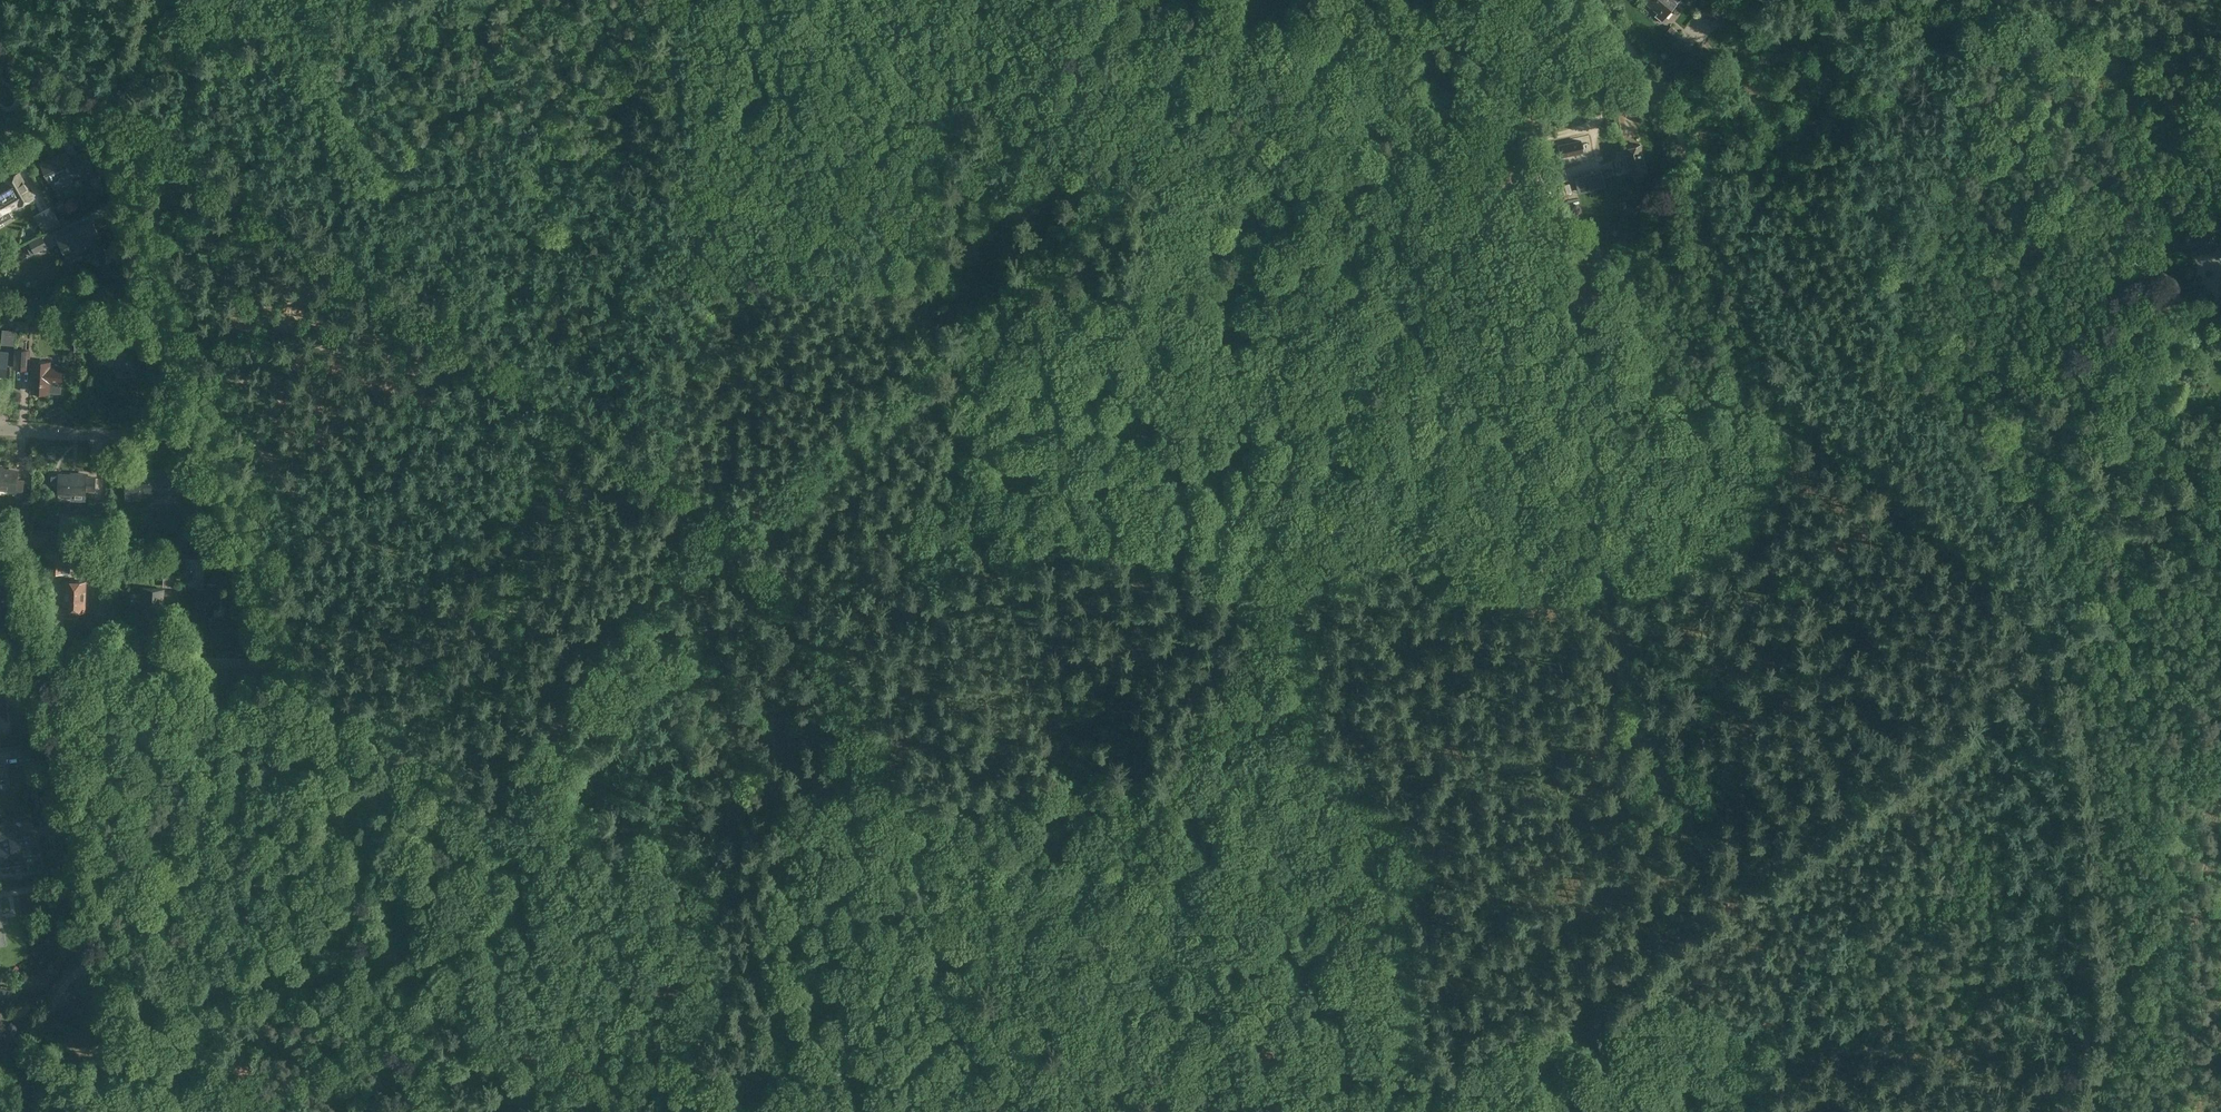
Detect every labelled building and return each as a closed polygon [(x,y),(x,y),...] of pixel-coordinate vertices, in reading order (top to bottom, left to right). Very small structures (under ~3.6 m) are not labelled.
[(1656,16),(1662,21),(1679,0),(1646,0),(1645,1),(1660,12),(1656,16)] [(1723,11),(1721,10),(1711,1),(1703,12),(1714,21),(1723,11)] [(1723,11),(1716,19),(1722,24),(1732,12),(1726,7),(1723,11)] [(1676,41),(1681,34),(1672,26),(1666,32),(1676,41)] [(1583,151),(1580,140),(1559,145),(1561,156),(1583,151)] [(1643,176),(1642,170),(1646,169),(1640,145),(1623,149),(1629,173),(1633,172),(1635,178),(1637,180),(1642,179),(1643,176)] [(82,170),(76,157),(70,160),(66,151),(40,163),(49,181),(72,171),(74,174),(82,170)] [(1602,170),(1590,173),(1574,177),(1579,193),(1593,189),(1593,187),(1606,184),(1602,170)] [(1604,172),(1606,179),(1615,176),(1613,170),(1604,172)] [(2,213),(0,211),(7,207),(9,210),(10,209),(9,208),(20,202),(20,204),(33,196),(19,172),(7,180),(7,181),(0,186),(0,215),(2,213)] [(52,207),(44,212),(48,219),(41,223),(45,230),(61,221),(52,207)] [(92,219),(56,238),(66,257),(88,246),(95,259),(108,253),(101,239),(102,239),(92,219)] [(2193,238),(2201,252),(2205,249),(2206,251),(2219,243),(2211,228),(2210,229),(2207,225),(2196,231),(2198,235),(2197,235),(2197,236),(2193,238)] [(40,236),(29,242),(26,244),(31,254),(34,252),(34,253),(46,247),(40,236)] [(2149,296),(2145,324),(2160,326),(2162,310),(2160,310),(2162,298),(2149,296)] [(27,321),(15,321),(15,329),(15,330),(27,330),(27,321)] [(121,356),(126,375),(147,370),(136,334),(108,342),(113,359),(121,356)] [(31,349),(14,348),(14,354),(14,368),(30,369),(31,349)] [(7,376),(8,352),(0,351),(0,376),(7,376)] [(33,366),(32,380),(34,381),(34,392),(50,393),(50,392),(61,393),(62,383),(63,383),(64,366),(62,366),(50,366),(50,361),(40,361),(39,366),(33,366)] [(16,490),(16,493),(23,494),(25,481),(18,480),(19,472),(3,470),(3,468),(0,467),(0,489),(16,490)] [(164,475),(164,468),(148,468),(148,471),(125,472),(126,498),(141,498),(141,493),(157,492),(158,497),(172,496),(171,475),(164,475)] [(52,475),(52,484),(58,484),(58,492),(61,492),(86,493),(86,490),(95,490),(95,475),(86,475),(86,474),(77,473),(77,474),(59,474),(59,475),(52,475)] [(29,519),(31,503),(23,502),(21,518),(29,519)] [(47,534),(29,534),(29,546),(47,546),(47,534)] [(200,558),(200,549),(181,549),(181,558),(200,558)] [(63,573),(64,553),(51,552),(50,573),(63,573)] [(10,563),(19,563),(20,553),(11,553),(10,563)] [(197,589),(196,606),(198,606),(198,617),(212,617),(213,606),(219,606),(219,590),(218,589),(218,584),(210,584),(210,575),(215,575),(215,561),(206,560),(206,575),(207,575),(207,583),(205,583),(205,589),(197,589)] [(163,586),(174,587),(175,568),(163,567),(163,586)] [(64,609),(85,610),(85,581),(62,580),(62,587),(65,587),(64,609)] [(145,615),(163,616),(164,589),(142,588),(142,595),(131,594),(131,607),(145,608),(145,615)] [(0,840),(1,846),(0,846),(0,851),(2,867),(24,864),(22,854),(39,852),(36,835),(16,838),(15,831),(0,833),(0,840)]
